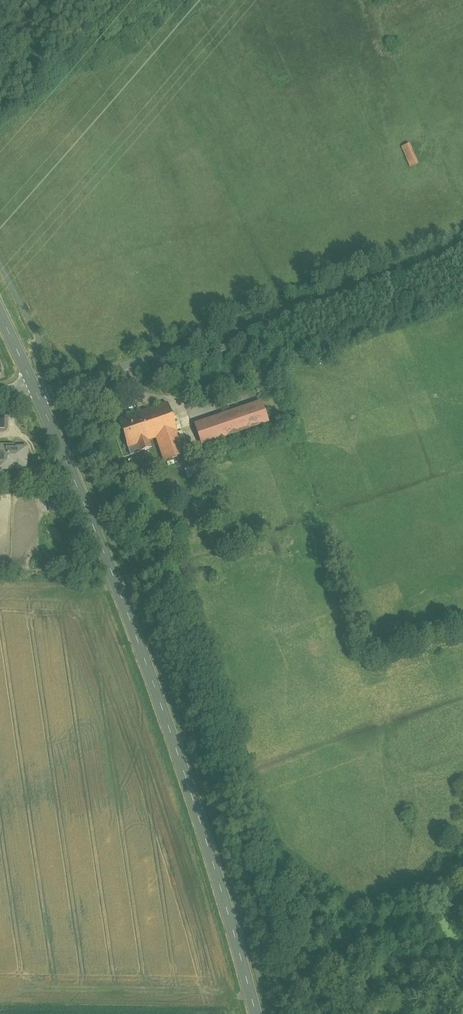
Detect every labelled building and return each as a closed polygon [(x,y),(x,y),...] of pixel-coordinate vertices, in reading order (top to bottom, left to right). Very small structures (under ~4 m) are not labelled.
[(408,167),(417,163),(410,142),(401,146),(408,167)] [(261,404),(194,425),(201,448),(268,426),(261,404)] [(166,406),(118,422),(127,450),(155,440),(163,464),(183,457),(166,406)] [(27,448),(17,448),(17,445),(0,445),(0,472),(15,472),(15,469),(27,469),(27,448)]
